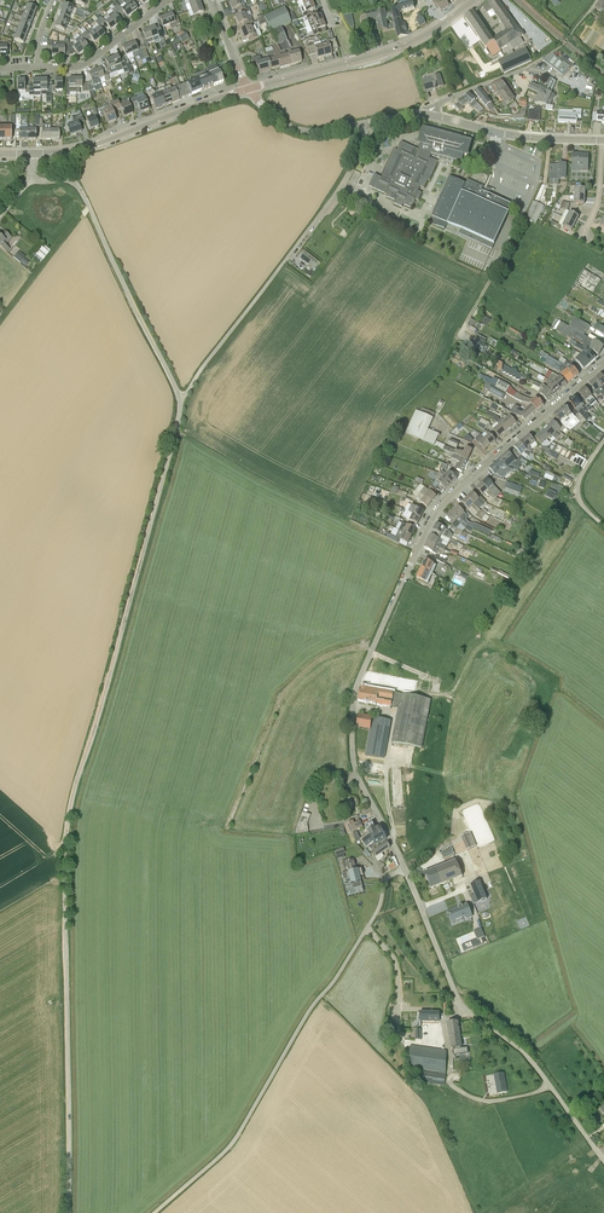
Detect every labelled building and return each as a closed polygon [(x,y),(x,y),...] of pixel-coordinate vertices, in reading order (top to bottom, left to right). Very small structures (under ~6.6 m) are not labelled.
[(137,2),(135,0),(129,0),(125,3),(132,13),(138,9),(135,6),(138,4),(137,2)] [(192,0),(188,0),(185,2),(186,5),(189,4),(191,10),(201,6),(199,0),(198,0),(193,2),(192,0)] [(241,3),(240,0),(234,0),(229,2),(233,10),(237,8),(238,12),(246,9),(244,5),(243,2),(241,3)] [(398,38),(408,35),(408,34),(408,32),(405,22),(402,23),(399,13),(402,12),(415,9),(413,3),(412,0),(399,0),(396,1),(398,7),(391,9),(392,11),(394,19),(395,22),(396,28),(398,38)] [(449,5),(445,0),(431,0),(437,9),(439,8),(442,11),(449,5)] [(486,32),(478,37),(484,45),(486,48),(492,56),(495,62),(497,61),(513,49),(511,45),(521,38),(522,40),(525,38),(521,32),(520,33),(498,0),(493,0),(482,7),(486,12),(493,7),(509,31),(493,42),(486,32)] [(599,4),(596,9),(600,11),(602,8),(603,4),(603,0),(601,0),(599,4)] [(127,17),(132,13),(125,3),(120,7),(118,5),(115,8),(121,16),(124,14),(127,17)] [(312,14),(311,10),(315,9),(312,3),(303,6),(306,12),(303,14),(304,17),(312,14)] [(74,8),(71,7),(64,4),(62,10),(71,13),(74,8)] [(25,11),(34,15),(37,9),(27,5),(25,11)] [(121,16),(115,8),(114,6),(111,7),(113,10),(112,11),(113,12),(108,15),(110,19),(116,26),(121,22),(119,18),(121,16)] [(201,6),(191,10),(194,16),(191,17),(192,20),(199,18),(198,14),(204,12),(201,6)] [(243,23),(245,26),(253,23),(250,16),(252,15),(249,8),(243,11),(244,13),(235,17),(238,24),(243,23)] [(271,32),(281,27),(291,22),(284,8),(264,17),(271,32)] [(69,19),(71,13),(62,10),(60,16),(69,19)] [(32,21),(34,15),(25,11),(23,17),(32,21)] [(387,18),(386,13),(385,11),(377,13),(376,12),(367,14),(368,21),(377,19),(378,20),(387,18)] [(389,20),(394,19),(392,11),(386,13),(387,18),(378,20),(380,32),(388,30),(396,28),(395,22),(392,23),(391,23),(389,24),(389,20)] [(425,17),(422,11),(417,14),(416,18),(418,21),(423,18),(425,17)] [(320,15),(316,17),(314,13),(312,14),(306,17),(307,21),(308,20),(310,26),(322,21),(320,15)] [(478,37),(486,32),(473,13),(466,18),(478,37)] [(166,16),(169,25),(171,29),(176,27),(176,26),(180,24),(177,16),(174,17),(172,14),(166,16)] [(352,14),(343,16),(350,27),(355,26),(352,14)] [(111,30),(116,26),(110,19),(108,15),(103,19),(102,18),(99,20),(105,29),(108,27),(111,30)] [(603,21),(603,19),(598,15),(595,19),(602,23),(603,21)] [(67,25),(69,19),(60,16),(57,21),(67,25)] [(167,36),(163,27),(169,25),(166,16),(160,19),(162,25),(159,26),(160,30),(163,38),(167,36)] [(30,26),(32,21),(23,17),(21,23),(30,26)] [(421,26),(426,24),(423,18),(418,21),(421,26)] [(102,31),(105,29),(99,20),(96,22),(99,27),(94,31),(100,39),(105,35),(102,31)] [(65,31),(67,25),(57,21),(55,27),(65,31)] [(310,26),(312,32),(311,32),(313,36),(322,33),(320,29),(325,28),(322,21),(310,26)] [(28,32),(30,26),(21,23),(18,29),(28,32)] [(258,37),(255,30),(257,30),(255,26),(251,27),(241,31),(244,39),(248,37),(250,41),(258,37)] [(164,39),(163,38),(160,30),(157,31),(155,27),(149,29),(153,39),(159,37),(160,40),(164,39)] [(281,27),(271,32),(277,45),(280,52),(285,50),(286,50),(292,47),(289,40),(287,41),(281,27)] [(86,32),(83,28),(80,30),(83,34),(89,41),(91,39),(94,43),(100,39),(94,31),(91,28),(86,32)] [(26,38),(28,32),(18,29),(16,34),(26,38)] [(154,41),(153,39),(149,29),(143,32),(144,36),(141,37),(144,45),(145,49),(149,47),(148,44),(154,41)] [(182,44),(189,38),(185,33),(179,37),(182,44)] [(23,44),(26,38),(16,34),(14,40),(23,44)] [(86,43),(89,41),(83,34),(80,36),(80,37),(75,40),(83,51),(89,47),(86,43)] [(70,51),(69,44),(68,39),(65,39),(65,43),(58,43),(58,47),(58,56),(65,56),(65,51),(70,51)] [(330,49),(334,48),(337,47),(335,40),(328,41),(328,44),(322,46),(324,57),(332,55),(330,49)] [(58,42),(52,42),(52,41),(48,41),(48,51),(52,51),(52,56),(58,56),(58,47),(58,43),(58,42)] [(146,59),(141,47),(137,48),(135,42),(129,45),(132,53),(134,57),(134,58),(139,57),(141,61),(146,59)] [(7,57),(7,51),(11,51),(11,43),(6,43),(6,46),(0,46),(0,57),(7,57)] [(78,44),(75,46),(73,44),(69,44),(70,51),(70,55),(72,55),(76,52),(78,55),(83,51),(78,44)] [(127,59),(134,57),(132,53),(129,45),(123,47),(127,59)] [(149,58),(145,49),(144,45),(141,47),(146,59),(147,63),(151,62),(149,58)] [(275,59),(275,57),(272,58),(272,56),(274,56),(274,54),(280,52),(277,45),(272,47),(273,52),(267,53),(268,58),(269,60),(269,61),(271,69),(279,67),(277,59),(275,59)] [(324,57),(322,46),(315,48),(314,45),(306,47),(308,54),(316,53),(317,59),(324,57)] [(504,74),(532,61),(526,48),(498,61),(504,74)] [(291,66),(288,56),(286,50),(285,50),(280,52),(274,54),(274,56),(275,57),(275,59),(277,59),(279,67),(279,69),(280,69),(291,66)] [(301,63),(300,57),(299,54),(288,56),(291,66),(301,63)] [(561,56),(559,59),(553,54),(542,60),(563,76),(570,67),(572,64),(561,56)] [(126,65),(123,58),(120,60),(118,56),(112,58),(115,67),(117,72),(123,70),(123,69),(127,67),(126,65)] [(269,61),(261,63),(260,57),(251,59),(253,69),(257,68),(258,73),(271,69),(269,61)] [(115,67),(112,58),(106,60),(107,64),(104,65),(106,71),(108,75),(111,74),(117,72),(115,67)] [(224,82),(222,79),(217,64),(207,68),(209,74),(214,86),(224,82)] [(110,81),(108,75),(106,71),(103,72),(101,69),(95,71),(98,79),(100,84),(106,82),(110,81)] [(100,84),(98,79),(95,71),(89,74),(92,81),(87,83),(89,91),(95,89),(94,87),(100,84)] [(140,76),(133,74),(131,80),(138,82),(140,76)] [(199,78),(199,80),(198,81),(202,91),(214,86),(209,74),(199,78)] [(444,86),(441,79),(440,75),(423,81),(426,91),(435,88),(435,89),(444,86)] [(76,88),(76,79),(76,78),(69,78),(69,84),(66,84),(66,92),(66,96),(69,95),(69,93),(76,92),(76,88)] [(82,83),(82,79),(82,78),(76,78),(76,79),(76,88),(76,92),(76,93),(80,93),(80,88),(82,88),(83,92),(89,91),(87,83),(82,83)] [(29,99),(29,86),(25,86),(25,79),(18,80),(18,92),(17,96),(28,99),(29,99)] [(41,97),(40,95),(40,91),(40,79),(33,79),(33,86),(29,86),(29,99),(33,99),(33,96),(41,97)] [(51,98),(51,93),(51,85),(47,86),(47,79),(40,79),(40,91),(40,95),(46,95),(46,98),(51,98)] [(51,85),(51,93),(55,93),(55,91),(63,91),(62,79),(55,79),(55,85),(51,85)] [(548,99),(552,101),(555,95),(551,93),(556,81),(552,79),(549,85),(547,88),(544,96),(539,94),(535,104),(544,105),(546,105),(547,105),(548,99)] [(192,95),(202,91),(198,81),(188,85),(192,95)] [(498,93),(506,87),(501,81),(488,86),(481,89),(486,96),(491,94),(491,92),(494,91),(496,97),(500,95),(498,93)] [(538,84),(537,87),(530,84),(528,89),(539,94),(544,96),(547,88),(538,84)] [(181,87),(180,85),(176,87),(179,94),(181,99),(192,95),(188,85),(181,87)] [(177,94),(175,89),(172,91),(170,86),(167,88),(169,93),(172,103),(179,100),(177,94)] [(502,98),(510,92),(506,87),(498,93),(500,95),(502,98)] [(164,106),(172,103),(169,93),(167,88),(158,91),(160,95),(164,106)] [(486,96),(481,89),(480,90),(474,92),(486,107),(491,103),(486,96)] [(164,106),(160,95),(156,97),(153,91),(147,93),(151,105),(154,103),(156,109),(164,106)] [(513,100),(514,99),(510,92),(502,98),(506,104),(511,101),(512,103),(514,101),(513,100)] [(474,107),(478,103),(469,94),(464,98),(459,102),(455,105),(460,112),(464,109),(463,107),(467,104),(472,108),(474,107)] [(147,104),(145,98),(144,98),(143,95),(131,100),(135,111),(139,109),(141,113),(149,110),(147,104)] [(527,107),(527,103),(527,100),(520,99),(519,106),(524,107),(527,107)] [(133,114),(128,102),(120,106),(118,101),(114,103),(117,111),(121,109),(124,117),(133,114)] [(113,113),(117,111),(114,103),(109,104),(110,108),(103,111),(106,118),(108,124),(116,121),(114,115),(113,113)] [(474,107),(478,112),(479,113),(483,109),(478,103),(474,107)] [(528,120),(538,121),(540,108),(535,107),(534,111),(529,110),(528,120)] [(559,122),(568,122),(568,121),(571,122),(571,123),(576,123),(577,118),(581,118),(581,114),(573,114),(574,111),(560,110),(559,122)] [(598,112),(593,112),(593,121),(597,121),(597,122),(603,123),(603,112),(598,112)] [(81,132),(78,123),(84,121),(82,114),(72,118),(74,123),(67,126),(69,130),(70,136),(81,132)] [(95,117),(92,118),(92,116),(87,118),(87,121),(85,122),(86,124),(88,130),(91,129),(99,126),(95,117)] [(42,140),(51,140),(51,130),(51,125),(42,125),(42,118),(39,118),(39,126),(39,130),(42,130),(42,140)] [(59,134),(60,130),(63,130),(63,123),(58,123),(58,126),(55,126),(55,130),(51,130),(51,140),(59,140),(59,134)] [(0,127),(0,140),(12,140),(12,134),(12,127),(0,127)] [(20,140),(28,140),(28,129),(19,129),(19,134),(20,140)] [(36,140),(36,134),(36,129),(28,129),(28,140),(36,140)] [(421,143),(418,150),(431,155),(454,161),(459,163),(462,163),(464,154),(465,151),(468,152),(471,143),(422,130),(420,139),(423,139),(422,142),(420,142),(420,143),(421,143)] [(372,188),(385,193),(388,195),(387,196),(395,200),(394,203),(402,207),(404,204),(412,208),(416,199),(418,201),(420,197),(422,193),(421,193),(419,192),(418,191),(419,189),(420,189),(418,188),(419,186),(424,188),(428,180),(430,181),(438,162),(430,158),(431,155),(418,150),(401,142),(397,150),(395,149),(383,174),(383,175),(385,176),(384,179),(378,176),(374,175),(369,186),(372,188)] [(588,171),(588,154),(573,154),(572,171),(588,171)] [(565,179),(566,164),(560,164),(560,166),(551,166),(550,179),(560,180),(560,178),(565,179)] [(445,229),(448,223),(462,229),(459,234),(492,249),(509,213),(512,205),(498,199),(499,196),(490,192),(492,189),(487,187),(485,190),(485,189),(485,190),(484,189),(478,186),(477,189),(466,184),(449,176),(429,222),(445,229)] [(585,196),(586,188),(575,188),(575,196),(585,196)] [(585,204),(585,196),(575,196),(574,204),(585,204)] [(536,224),(544,206),(534,201),(526,219),(536,224)] [(575,224),(579,217),(570,212),(566,219),(575,224)] [(572,231),(575,224),(566,219),(563,226),(572,231)] [(561,226),(555,222),(551,221),(550,224),(553,226),(560,229),(561,226)] [(12,237),(4,231),(0,236),(0,247),(7,253),(10,249),(5,245),(12,237)] [(43,245),(35,255),(42,261),(50,251),(43,245)] [(26,257),(19,251),(13,258),(20,264),(25,259),(26,257)] [(30,256),(40,264),(42,261),(35,255),(32,254),(30,256)] [(317,263),(305,254),(300,260),(313,269),(317,263)] [(20,264),(25,268),(29,262),(25,259),(20,264)] [(592,295),(601,281),(583,271),(575,284),(577,286),(578,286),(592,295)] [(488,326),(491,320),(482,314),(479,320),(488,326)] [(584,345),(588,338),(584,336),(589,326),(574,318),(569,327),(561,322),(556,331),(571,339),(572,338),(584,345)] [(478,330),(481,324),(476,321),(473,327),(478,330)] [(603,332),(603,328),(596,323),(593,328),(603,335),(603,332)] [(603,347),(594,341),(588,338),(584,345),(583,347),(599,356),(603,347)] [(599,356),(583,347),(571,339),(569,343),(584,352),(581,355),(590,364),(599,356)] [(474,347),(483,353),(487,346),(478,341),(474,347)] [(566,362),(564,365),(544,353),(542,357),(566,371),(574,379),(579,374),(571,366),(570,365),(566,362)] [(584,369),(590,364),(581,355),(575,360),(584,369)] [(568,384),(574,379),(566,371),(542,357),(540,360),(563,374),(561,375),(568,384)] [(526,377),(523,375),(516,371),(516,378),(516,380),(521,380),(522,378),(525,379),(526,377)] [(567,385),(559,376),(552,372),(548,380),(553,383),(561,391),(567,385)] [(602,388),(603,386),(603,379),(601,375),(595,379),(596,381),(602,388)] [(553,383),(548,380),(545,378),(543,381),(550,385),(547,388),(547,389),(554,397),(561,391),(553,383)] [(596,381),(595,379),(585,388),(592,396),(595,393),(598,396),(601,394),(603,397),(603,390),(602,388),(596,381)] [(498,381),(495,380),(493,385),(506,394),(510,386),(499,380),(498,381)] [(491,385),(486,382),(483,387),(488,390),(491,385)] [(547,389),(547,388),(542,386),(535,382),(531,389),(538,393),(540,394),(548,402),(554,397),(547,389)] [(506,394),(493,385),(492,385),(488,392),(503,400),(506,394)] [(592,396),(585,388),(579,393),(586,401),(587,400),(595,409),(599,404),(592,396)] [(544,406),(536,397),(533,400),(531,399),(522,396),(516,393),(514,397),(514,398),(522,403),(529,404),(532,406),(530,408),(537,412),(537,411),(537,412),(544,406)] [(586,414),(589,411),(582,402),(581,403),(575,396),(569,402),(578,412),(581,409),(583,411),(585,413),(586,414)] [(530,408),(523,413),(523,414),(518,411),(521,407),(517,404),(511,412),(526,422),(537,412),(530,408)] [(568,418),(572,415),(565,406),(554,415),(557,418),(565,428),(566,429),(571,431),(573,428),(568,426),(567,425),(570,422),(568,418)] [(423,441),(434,446),(439,434),(428,429),(433,418),(416,411),(406,433),(423,441)] [(583,411),(580,414),(586,421),(591,417),(586,414),(585,413),(583,411)] [(516,423),(510,415),(508,417),(505,415),(505,416),(502,412),(499,414),(502,417),(502,418),(511,428),(516,423)] [(586,421),(580,414),(575,417),(582,425),(586,421)] [(511,428),(502,418),(500,420),(497,416),(496,417),(494,419),(499,425),(505,432),(511,428)] [(487,426),(490,423),(482,418),(481,418),(479,417),(477,421),(479,422),(487,426)] [(563,432),(566,429),(565,428),(557,418),(553,422),(548,426),(556,434),(560,438),(562,439),(565,435),(559,432),(561,430),(563,432)] [(500,437),(505,432),(499,425),(493,430),(500,437)] [(558,442),(560,438),(556,434),(548,426),(542,432),(549,439),(551,440),(553,438),(558,442)] [(484,438),(490,445),(496,441),(487,431),(485,433),(487,436),(484,438)] [(535,439),(544,447),(546,448),(551,444),(551,445),(553,443),(552,441),(550,443),(548,440),(549,439),(542,432),(535,439)] [(468,434),(463,439),(471,443),(474,440),(468,434)] [(490,445),(484,438),(481,434),(475,439),(484,450),(490,445)] [(530,448),(536,443),(529,435),(520,443),(526,449),(531,452),(532,451),(530,448)] [(448,445),(457,449),(459,443),(450,439),(448,445)] [(529,456),(531,452),(526,449),(520,443),(514,448),(516,449),(512,452),(515,455),(518,458),(524,461),(525,458),(522,456),(524,453),(529,456)] [(460,452),(456,450),(446,446),(444,451),(467,461),(472,450),(466,447),(464,452),(460,451),(460,452)] [(546,448),(544,447),(542,446),(540,451),(550,457),(556,460),(559,455),(546,448)] [(462,472),(467,461),(444,451),(443,453),(449,456),(449,457),(460,462),(459,464),(457,463),(454,469),(462,472)] [(518,458),(515,455),(512,457),(509,453),(499,461),(505,468),(508,469),(510,470),(513,470),(518,472),(521,464),(526,466),(527,462),(524,461),(518,458)] [(513,470),(510,470),(508,469),(505,468),(499,461),(489,469),(493,472),(492,476),(501,480),(503,479),(513,470)] [(457,480),(449,471),(446,474),(442,470),(440,473),(444,476),(451,485),(457,480)] [(528,475),(539,479),(541,474),(530,470),(528,475)] [(446,490),(451,485),(444,476),(440,473),(439,473),(436,479),(446,490)] [(500,494),(490,482),(487,478),(482,483),(496,498),(500,494)] [(520,494),(523,488),(507,482),(505,488),(520,494)] [(496,498),(482,483),(477,488),(483,495),(486,492),(493,499),(493,503),(501,505),(503,500),(496,498)] [(408,493),(392,487),(390,492),(397,494),(406,498),(408,493)] [(432,502),(436,496),(425,487),(420,493),(423,495),(432,502)] [(549,490),(546,497),(553,500),(556,493),(549,490)] [(481,497),(479,499),(473,492),(468,497),(474,504),(478,500),(483,506),(486,503),(481,497)] [(427,507),(432,502),(423,495),(420,493),(416,498),(427,507)] [(482,519),(486,514),(481,511),(478,508),(474,504),(468,497),(462,502),(469,509),(471,506),(478,513),(476,516),(482,519)] [(421,518),(424,511),(412,505),(409,512),(421,518)] [(462,515),(465,513),(458,506),(453,511),(466,525),(469,527),(473,529),(474,529),(477,526),(471,520),(469,523),(462,515)] [(480,506),(478,508),(481,511),(486,514),(504,522),(506,520),(488,512),(480,506)] [(469,527),(466,525),(453,511),(448,516),(454,522),(450,526),(456,528),(457,529),(461,524),(464,527),(471,532),(473,529),(469,527)] [(417,524),(421,518),(409,512),(406,518),(417,524)] [(404,533),(412,536),(415,529),(403,523),(401,526),(406,528),(404,532),(404,533)] [(433,530),(434,531),(451,539),(455,541),(457,538),(452,536),(453,535),(449,531),(436,524),(433,530)] [(463,532),(457,529),(456,528),(454,532),(465,537),(467,534),(463,532)] [(404,533),(404,532),(399,530),(396,537),(388,533),(386,537),(399,543),(401,540),(408,544),(412,536),(404,533)] [(445,550),(451,539),(434,531),(432,536),(430,535),(427,542),(445,550)] [(424,548),(436,554),(439,556),(441,553),(443,554),(445,550),(427,542),(424,548)] [(464,545),(461,550),(470,554),(473,550),(464,545)] [(446,561),(446,560),(436,556),(434,559),(440,561),(445,564),(446,561)] [(421,569),(433,574),(436,566),(425,561),(421,569)] [(428,584),(433,574),(421,569),(417,578),(428,584)] [(508,580),(510,576),(499,571),(497,574),(508,580)] [(377,704),(380,691),(361,687),(358,701),(377,704)] [(391,707),(394,693),(380,691),(377,704),(377,705),(391,707)] [(398,708),(401,695),(394,693),(391,707),(398,708)] [(422,747),(431,701),(401,695),(398,708),(392,742),(422,747)] [(370,729),(373,717),(358,715),(356,727),(370,729)] [(384,760),(391,721),(373,717),(370,729),(365,757),(384,760)] [(302,812),(295,834),(308,832),(307,824),(310,815),(302,812)] [(349,822),(345,824),(349,834),(353,832),(357,830),(363,827),(360,821),(351,825),(349,822)] [(380,827),(379,828),(377,825),(375,827),(373,823),(371,824),(370,823),(367,824),(367,826),(365,827),(368,833),(373,839),(383,834),(380,827)] [(467,850),(476,846),(471,832),(461,836),(467,850)] [(368,833),(361,838),(360,838),(361,839),(363,842),(362,842),(367,848),(369,847),(371,850),(375,847),(372,844),(374,842),(373,839),(368,833)] [(380,843),(386,840),(383,834),(373,839),(374,842),(372,844),(375,847),(380,843)] [(378,862),(380,860),(382,859),(384,856),(382,853),(390,848),(388,843),(381,847),(373,852),(377,857),(375,858),(378,862)] [(450,856),(448,851),(442,853),(444,859),(450,856)] [(353,859),(347,861),(346,862),(347,867),(349,871),(356,868),(353,859)] [(464,876),(457,860),(424,873),(431,889),(464,876)] [(396,867),(394,864),(384,869),(384,873),(396,867)] [(350,878),(353,889),(363,887),(361,881),(360,876),(363,875),(362,869),(349,872),(342,874),(343,880),(350,878)] [(487,899),(480,881),(471,885),(475,894),(473,895),(472,894),(470,895),(474,904),(478,902),(478,903),(487,899)] [(456,900),(447,903),(449,908),(458,905),(456,900)] [(449,912),(454,926),(474,918),(468,904),(449,912)] [(473,931),(477,940),(471,942),(473,948),(483,944),(484,944),(482,939),(485,937),(481,928),(473,931)] [(445,1017),(452,1016),(450,1002),(444,1003),(445,1017)] [(419,1021),(421,1021),(421,1022),(439,1022),(440,1015),(421,1014),(421,1015),(419,1015),(419,1021)] [(450,1036),(460,1034),(458,1021),(448,1023),(450,1036)] [(468,1047),(460,1048),(460,1047),(462,1047),(460,1034),(450,1036),(452,1049),(455,1048),(455,1049),(453,1049),(454,1056),(469,1053),(468,1047)] [(410,1045),(406,1067),(446,1073),(447,1051),(410,1045)] [(444,1086),(446,1074),(422,1071),(420,1082),(444,1086)] [(501,1093),(507,1092),(504,1072),(494,1074),(498,1094),(501,1093)]
